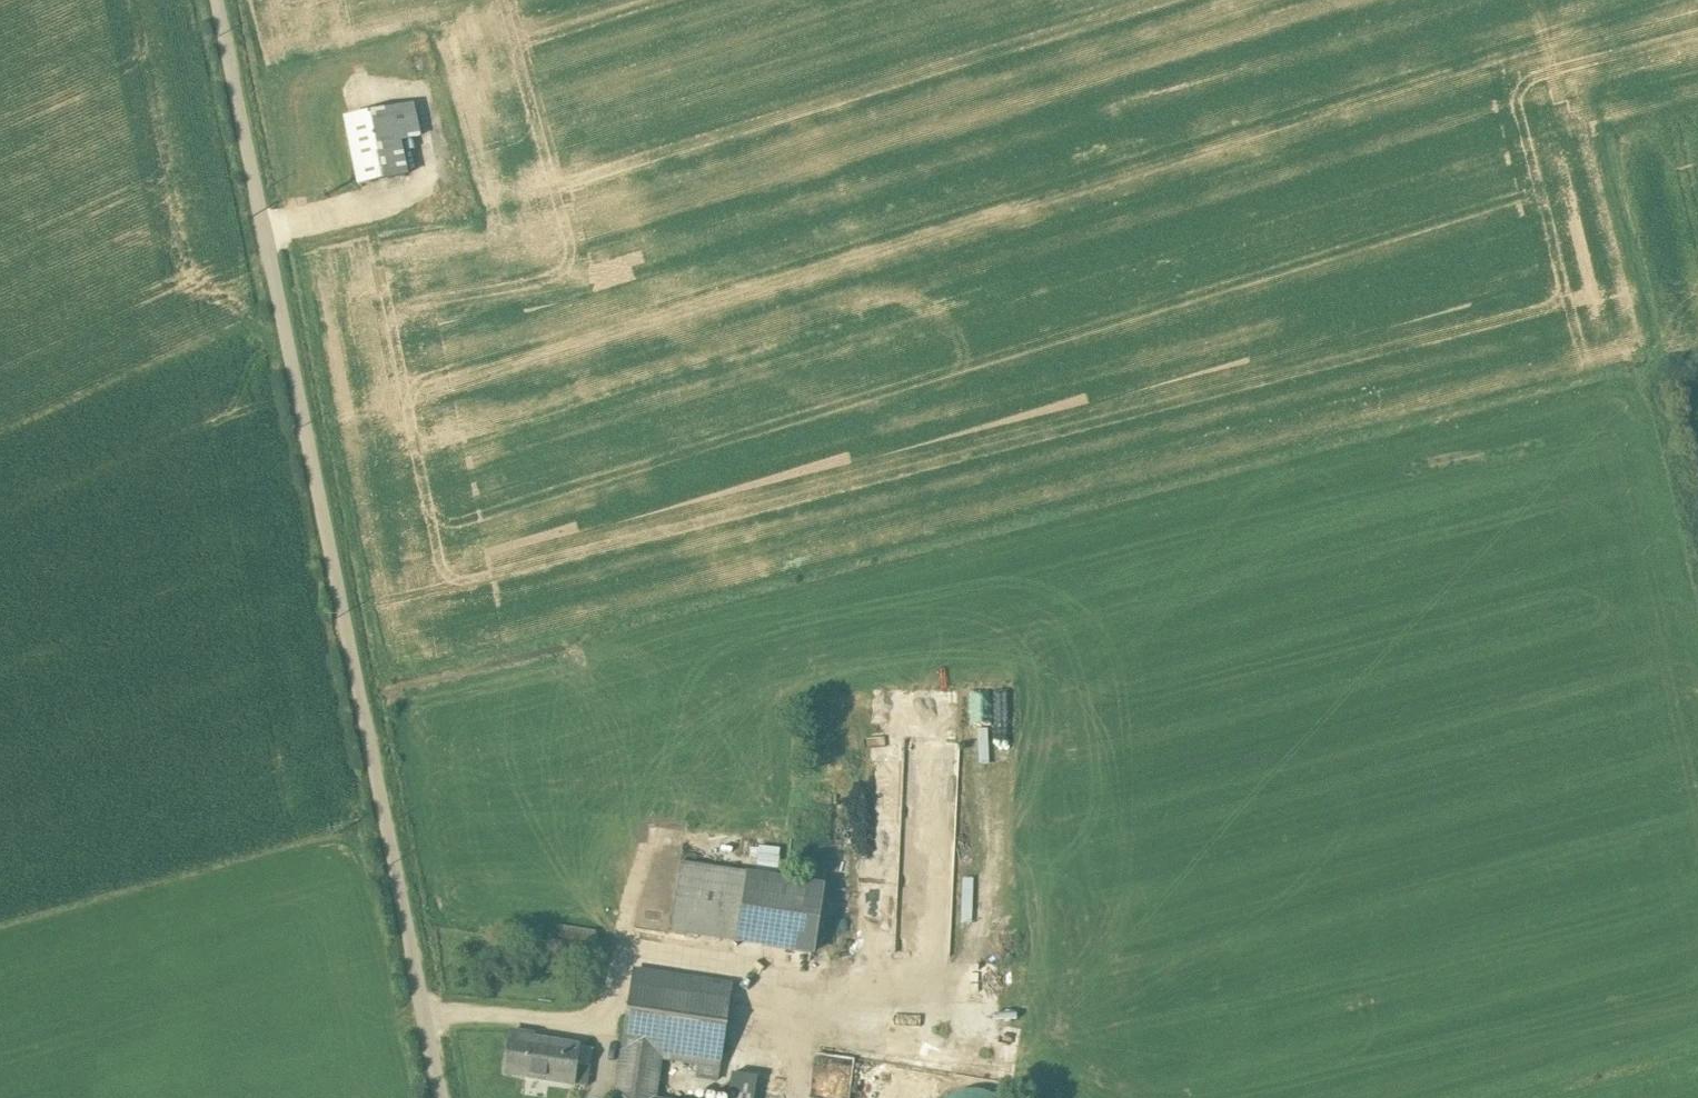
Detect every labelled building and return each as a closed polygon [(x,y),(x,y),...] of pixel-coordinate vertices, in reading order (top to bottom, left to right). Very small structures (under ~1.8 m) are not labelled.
[(414,106),(346,119),(360,186),(407,176),(400,142),(420,138),(414,106)] [(812,954),(822,887),(750,876),(680,865),(670,934),(739,944),(739,943),(812,954)] [(596,934),(557,928),(555,946),(593,951),(596,934)] [(731,986),(635,971),(623,1053),(661,1059),(699,1064),(719,1067),(731,986)] [(580,1047),(513,1037),(513,1034),(510,1034),(504,1074),(574,1085),(577,1065),(580,1047)] [(623,1053),(616,1094),(617,1094),(641,1097),(655,1097),(661,1059),(623,1053)] [(719,1067),(699,1064),(697,1079),(717,1082),(719,1067)] [(590,1067),(577,1065),(574,1085),(587,1087),(590,1067)] [(729,1097),(754,1097),(757,1078),(733,1075),(729,1097)]
